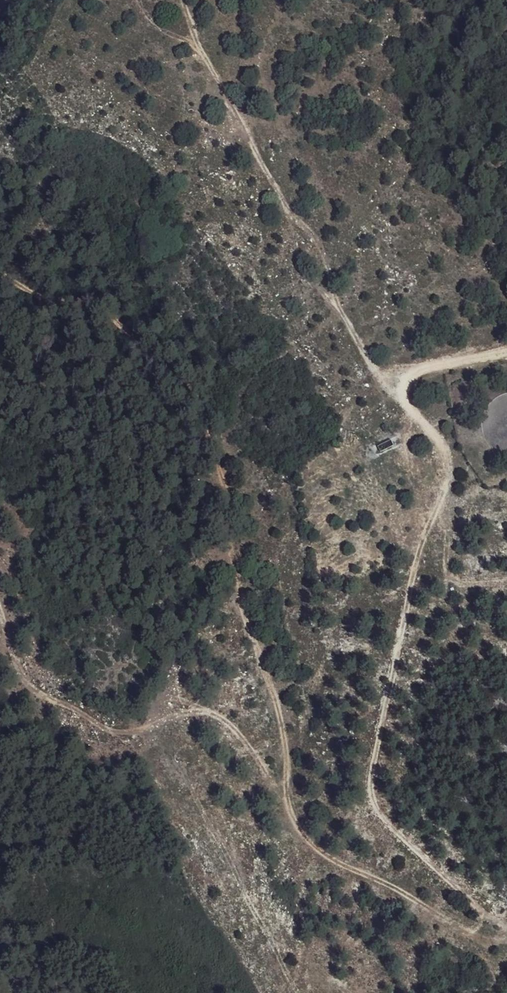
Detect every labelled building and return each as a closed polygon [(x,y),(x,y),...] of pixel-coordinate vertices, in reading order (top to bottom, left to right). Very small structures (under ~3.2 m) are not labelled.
[(226,102),(222,106),(221,108),(222,110),(228,111),(230,109),(230,107),(228,104),(226,102)] [(500,393),(492,397),(484,404),(479,411),(476,421),(476,430),(479,439),(483,447),(490,454),(499,458),(506,460),(506,392),(500,393)]
